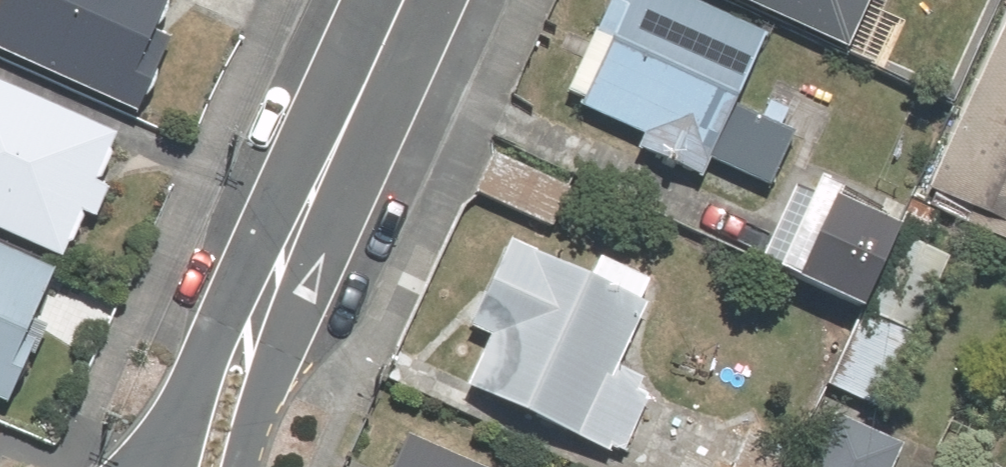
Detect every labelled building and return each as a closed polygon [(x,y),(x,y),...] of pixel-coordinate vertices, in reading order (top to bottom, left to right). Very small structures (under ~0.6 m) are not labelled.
[(0,6),(0,52),(141,114),(175,41),(161,35),(176,0),(3,0),(0,6)] [(775,205),(807,137),(738,104),(768,40),(684,0),(611,0),(582,60),(553,46),(532,90),(635,139),(629,152),(698,184),(704,171),(775,205)] [(840,62),(871,0),(718,0),(840,62)] [(925,189),(1005,227),(1005,19),(925,189)] [(65,261),(86,215),(99,221),(113,192),(103,187),(123,138),(0,82),(0,232),(65,261)] [(818,181),(770,274),(855,318),(903,226),(818,181)] [(511,233),(437,382),(611,466),(616,466),(650,397),(610,377),(648,300),(511,233)] [(0,244),(0,401),(11,406),(39,344),(32,340),(63,272),(0,244)] [(834,416),(809,466),(898,466),(906,451),(834,416)] [(793,451),(742,429),(725,466),(786,466),(793,451)] [(387,466),(471,466),(402,435),(387,466)] [(678,448),(669,466),(721,466),(678,448)]
